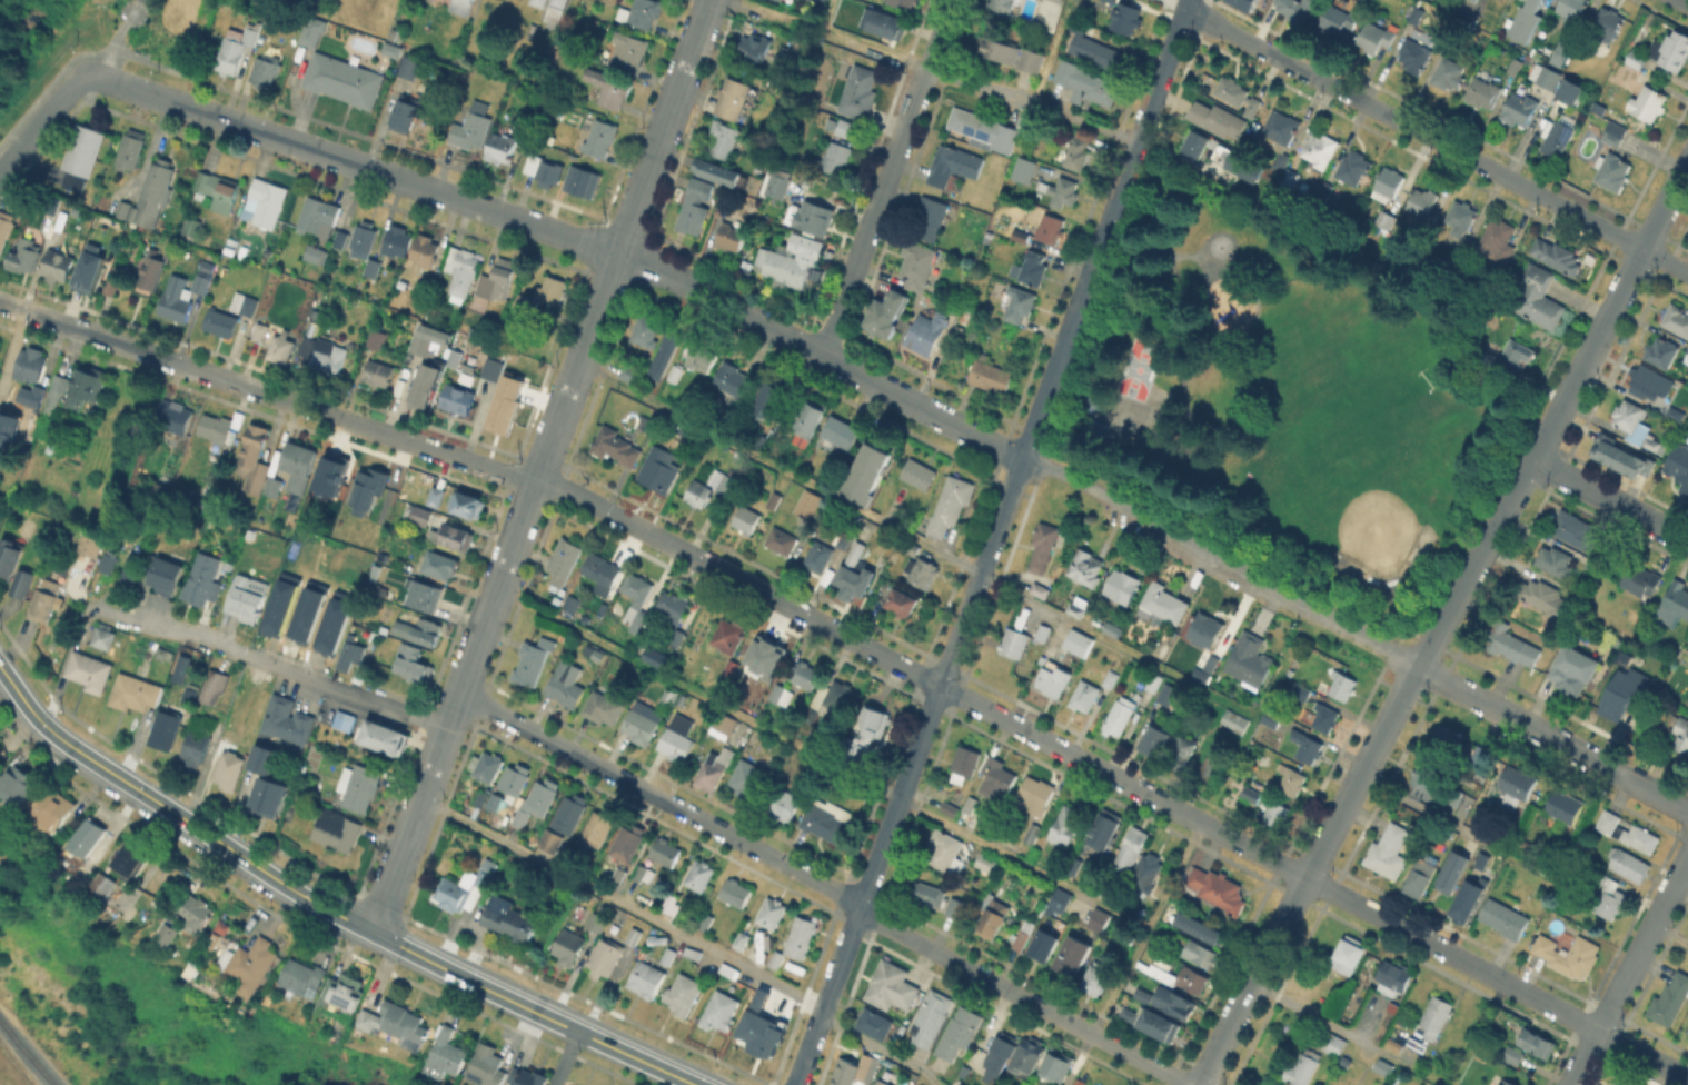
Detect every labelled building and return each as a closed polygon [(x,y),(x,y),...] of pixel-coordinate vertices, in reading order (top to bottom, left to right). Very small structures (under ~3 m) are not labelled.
[(447,9),(450,0),(471,0),(466,16),(447,9)] [(475,12),(479,0),(494,0),(487,17),(475,12)] [(530,2),(531,0),(549,0),(545,9),(530,2)] [(545,19),(553,0),(568,0),(558,24),(545,19)] [(654,1),(655,0),(665,3),(659,18),(656,17),(655,21),(654,21),(651,31),(617,19),(622,7),(630,10),(634,0),(651,0),(654,1)] [(987,8),(991,0),(1017,0),(1011,17),(987,8)] [(1231,2),(1232,0),(1278,0),(1269,20),(1231,2)] [(1278,12),(1284,0),(1303,0),(1318,0),(1305,27),(1278,12)] [(1525,4),(1527,0),(1542,0),(1537,10),(1542,12),(1527,41),(1508,31),(1522,3),(1525,4)] [(1559,11),(1564,0),(1588,0),(1575,26),(1565,20),(1567,16),(1559,11)] [(1142,8),(1139,18),(1144,20),(1141,29),(1138,28),(1136,28),(1135,36),(1112,27),(1121,1),(1142,8)] [(1320,24),(1331,2),(1333,3),(1360,17),(1353,30),(1347,27),(1341,36),(1320,24)] [(1404,19),(1412,3),(1421,9),(1414,23),(1404,19)] [(1605,41),(1602,43),(1588,34),(1605,6),(1612,9),(1613,8),(1619,11),(1618,13),(1625,17),(1609,43),(1605,41)] [(905,21),(906,20),(906,21),(907,21),(905,29),(904,30),(902,38),(888,36),(870,29),(875,11),(905,21)] [(310,14),(327,21),(318,49),(300,42),(310,14)] [(1078,32),(1072,30),(1075,21),(1095,29),(1091,40),(1106,47),(1100,62),(1070,50),(1078,32)] [(1371,21),(1389,30),(1392,24),(1399,28),(1389,46),(1382,42),(1376,53),(1359,44),(1371,21)] [(216,70),(229,27),(247,32),(250,22),(261,26),(249,67),(247,66),(241,83),(234,81),(235,77),(216,70)] [(617,43),(614,42),(617,31),(649,42),(638,76),(609,66),(617,43)] [(1678,31),(1687,36),(1687,57),(1680,72),(1648,57),(1651,50),(1650,49),(1655,38),(1668,44),(1674,32),(1677,33),(1678,31)] [(771,40),(762,63),(745,58),(746,53),(739,51),(744,38),(746,37),(753,39),(754,33),(771,40)] [(1021,49),(1015,64),(977,50),(983,34),(1021,49)] [(1433,50),(1430,57),(1429,57),(1426,64),(1420,74),(1401,66),(1404,59),(1400,57),(1409,37),(1433,50)] [(1558,67),(1546,60),(1558,38),(1569,44),(1558,67)] [(387,41),(405,48),(400,59),(383,52),(387,41)] [(1045,54),(1039,73),(1020,66),(1021,63),(1026,48),(1045,54)] [(1617,61),(1626,66),(1634,48),(1647,54),(1631,87),(1610,77),(1617,61)] [(784,50),(797,54),(791,70),(777,64),(784,50)] [(354,63),(354,64),(386,74),(374,112),(346,101),(304,86),(317,51),(354,63)] [(267,54),(281,58),(280,59),(282,60),(272,88),(265,84),(264,89),(254,84),(255,81),(250,80),(258,58),(259,58),(262,59),(265,53),(267,54)] [(424,61),(416,80),(399,73),(406,54),(424,61)] [(1463,66),(1464,66),(1460,74),(1461,74),(1463,76),(1463,77),(1464,77),(1459,89),(1458,89),(1454,88),(1453,92),(1449,91),(1446,89),(1431,81),(1444,57),(1444,56),(1463,66)] [(1523,61),(1516,76),(1506,70),(1515,58),(1523,61)] [(1085,67),(1084,71),(1118,83),(1115,88),(1120,89),(1113,108),(1085,97),(1083,104),(1080,103),(1071,101),(1075,89),(1054,82),(1063,59),(1085,67)] [(1538,62),(1562,76),(1553,91),(1529,78),(1538,62)] [(880,72),(873,93),(876,94),(866,120),(840,110),(856,63),(880,72)] [(622,81),(622,80),(633,84),(622,111),(598,101),(605,86),(586,78),(590,68),(622,81)] [(1463,98),(1476,74),(1490,83),(1493,80),(1503,88),(1490,110),(1483,107),(1481,110),(1463,98)] [(1243,101),(1240,108),(1215,93),(1225,76),(1250,90),(1248,93),(1262,102),(1253,118),(1245,112),(1250,104),(1243,101)] [(1571,104),(1552,96),(1562,76),(1581,86),(1571,104)] [(725,99),(723,98),(731,78),(759,90),(753,104),(747,102),(741,121),(721,113),(725,99)] [(1627,110),(1637,89),(1641,91),(1644,86),(1667,97),(1664,103),(1666,104),(1662,113),(1660,112),(1656,122),(1627,110)] [(1513,126),(1500,118),(1515,92),(1525,98),(1526,93),(1539,101),(1526,126),(1516,121),(1513,126)] [(404,93),(424,100),(410,136),(390,129),(404,93)] [(1198,100),(1214,109),(1217,104),(1248,120),(1238,139),(1231,136),(1230,139),(1189,118),(1198,100)] [(1600,115),(1587,108),(1591,100),(1603,107),(1600,115)] [(456,122),(465,126),(474,102),(489,108),(486,116),(493,119),(483,147),(474,143),(471,151),(449,142),(456,122)] [(956,107),(983,117),(1019,130),(1010,153),(990,147),(989,150),(967,142),(970,136),(949,128),(956,107)] [(1275,108),(1301,121),(1289,146),(1263,133),(1275,108)] [(1020,115),(1030,118),(1026,130),(1015,127),(1020,115)] [(850,139),(833,132),(833,131),(822,127),(826,116),(837,120),(838,117),(855,123),(850,139)] [(619,127),(607,159),(585,150),(596,119),(619,127)] [(1547,137),(1543,135),(1551,119),(1558,122),(1559,120),(1576,129),(1560,159),(1540,149),(1547,137)] [(711,132),(715,120),(742,130),(731,161),(709,152),(714,140),(713,139),(715,135),(711,132)] [(1612,121),(1627,129),(1618,147),(1602,139),(1612,121)] [(75,160),(66,157),(78,122),(106,132),(85,193),(66,187),(75,160)] [(130,128),(148,135),(136,170),(133,169),(132,171),(117,166),(130,128)] [(1072,146),(1070,145),(1075,129),(1091,135),(1085,149),(1091,150),(1083,171),(1064,165),(1072,146)] [(519,140),(513,159),(510,159),(508,166),(485,158),(494,131),(519,140)] [(1039,131),(1049,135),(1044,146),(1034,142),(1039,131)] [(1210,141),(1200,161),(1181,150),(1190,131),(1210,141)] [(1302,151),(1313,132),(1323,138),(1325,133),(1341,141),(1324,170),(1312,163),(1313,160),(1303,155),(1302,151)] [(828,139),(851,147),(841,176),(818,168),(828,139)] [(941,143),(984,158),(976,180),(959,173),(953,189),(929,180),(941,143)] [(1263,168),(1253,187),(1205,162),(1215,143),(1263,168)] [(1282,171),(1272,166),(1281,151),(1291,157),(1287,166),(1301,175),(1293,189),(1278,179),(1282,171)] [(1631,162),(1624,176),(1627,178),(1618,193),(1595,180),(1601,168),(1597,165),(1603,155),(1608,157),(1610,151),(1631,162)] [(562,165),(555,183),(519,172),(526,152),(562,165)] [(1338,178),(1351,152),(1373,163),(1368,173),(1364,172),(1356,188),(1338,178)] [(697,170),(698,169),(694,167),(698,153),(743,170),(737,186),(697,170)] [(1036,163),(1029,183),(1013,177),(1021,157),(1036,163)] [(171,162),(170,167),(177,169),(170,190),(171,190),(156,227),(148,223),(147,226),(131,220),(148,177),(152,161),(159,162),(160,158),(171,162)] [(590,198),(560,188),(568,162),(599,173),(590,198)] [(1388,166),(1406,175),(1393,199),(1389,196),(1386,201),(1373,196),(1388,166)] [(234,202),(229,215),(210,208),(215,198),(195,190),(202,170),(240,185),(234,202)] [(790,178),(783,199),(766,195),(773,173),(790,178)] [(1050,206),(1053,196),(1036,189),(1040,180),(1056,186),(1061,176),(1076,181),(1074,190),(1079,192),(1074,207),(1064,202),(1060,211),(1055,208),(1050,206)] [(257,212),(246,208),(258,177),(290,189),(274,230),(252,222),(257,212)] [(696,177),(715,185),(708,201),(706,200),(703,207),(711,210),(699,237),(675,227),(696,177)] [(1324,181),(1341,190),(1333,205),(1317,196),(1324,181)] [(1426,190),(1428,187),(1439,193),(1431,208),(1440,212),(1433,223),(1408,209),(1419,190),(1423,193),(1426,190)] [(923,193),(960,207),(954,221),(950,219),(940,247),(913,237),(920,219),(913,216),(923,193)] [(310,195),(341,207),(334,227),(324,223),(319,235),(298,226),(310,195)] [(129,202),(123,219),(112,215),(118,198),(129,202)] [(835,211),(826,236),(798,226),(786,221),(793,203),(793,202),(804,207),(807,200),(835,211)] [(1444,220),(1457,200),(1463,205),(1466,202),(1480,210),(1463,238),(1456,233),(1458,229),(1444,220)] [(52,209),(61,212),(62,207),(69,209),(61,230),(60,230),(60,231),(46,226),(52,209)] [(18,217),(0,259),(0,209),(18,217)] [(1394,218),(1388,229),(1377,223),(1383,211),(1394,218)] [(1020,219),(1034,225),(1031,233),(1036,236),(1044,215),(1065,222),(1058,245),(1046,241),(1043,249),(1013,238),(1020,219)] [(1508,225),(1509,222),(1518,227),(1508,245),(1515,248),(1506,265),(1491,257),(1493,252),(1488,250),(1482,260),(1473,255),(1491,222),(1487,220),(1490,215),(1508,225)] [(201,221),(196,238),(183,233),(190,217),(201,221)] [(375,225),(373,230),(379,232),(369,259),(353,253),(355,248),(351,246),(358,225),(361,226),(363,220),(375,225)] [(724,222),(746,231),(737,252),(715,243),(724,222)] [(406,260),(383,251),(393,225),(416,233),(410,247),(406,260)] [(350,236),(344,249),(334,243),(340,230),(350,236)] [(410,262),(409,261),(420,232),(436,239),(434,242),(441,245),(431,270),(410,262)] [(1561,247),(1562,245),(1575,251),(1575,252),(1573,256),(1579,259),(1576,263),(1581,267),(1581,268),(1576,278),(1531,251),(1540,235),(1561,247)] [(34,242),(44,246),(34,271),(26,268),(23,272),(7,266),(12,250),(19,253),(21,247),(19,246),(22,236),(36,240),(34,242)] [(910,277),(903,275),(907,263),(902,261),(905,252),(903,252),(906,240),(939,251),(929,280),(931,281),(930,286),(934,288),(931,296),(906,288),(910,277)] [(103,256),(90,293),(69,287),(86,241),(99,246),(97,253),(103,256)] [(304,258),(310,243),(328,251),(322,262),(321,262),(319,266),(304,258)] [(790,247),(787,252),(814,261),(805,290),(756,275),(757,271),(753,269),(761,247),(777,252),(780,243),(790,247)] [(441,269),(450,245),(466,250),(467,249),(478,253),(476,259),(481,261),(467,299),(465,299),(463,303),(448,298),(457,275),(441,269)] [(136,290),(151,248),(159,251),(157,256),(166,259),(153,297),(136,290)] [(1031,248),(1047,255),(1044,265),(1049,266),(1040,287),(1011,276),(1015,263),(1024,267),(1031,248)] [(75,257),(67,281),(60,279),(59,282),(49,279),(50,277),(43,273),(51,249),(75,257)] [(510,285),(494,278),(500,257),(518,263),(510,285)] [(371,259),(381,263),(376,278),(365,273),(371,259)] [(1525,283),(1521,281),(1532,262),(1556,276),(1546,296),(1567,307),(1555,331),(1511,308),(1525,283)] [(810,294),(819,269),(808,266),(800,290),(810,294)] [(172,275),(188,280),(186,287),(192,288),(198,270),(210,275),(203,295),(196,292),(186,323),(159,315),(172,275)] [(494,278),(510,285),(504,303),(476,293),(483,273),(494,278)] [(539,300),(535,298),(539,283),(544,286),(547,275),(568,282),(559,307),(539,300)] [(110,296),(99,291),(105,276),(116,280),(110,296)] [(1007,283),(1036,295),(1030,317),(1023,315),(1019,326),(1003,319),(1011,295),(1005,292),(1007,283)] [(882,335),(881,336),(863,327),(878,298),(886,301),(893,288),(910,297),(901,316),(898,315),(895,322),(902,326),(894,341),(882,335)] [(238,293),(258,299),(254,316),(234,310),(238,293)] [(535,299),(539,301),(534,316),(514,308),(518,293),(535,299)] [(1675,303),(1687,312),(1687,338),(1662,322),(1675,303)] [(212,307),(239,317),(232,339),(205,329),(212,307)] [(923,312),(931,317),(935,309),(951,318),(929,358),(905,345),(923,312)] [(639,312),(663,320),(655,340),(658,341),(655,349),(629,340),(639,312)] [(270,327),(264,345),(251,339),(258,322),(270,327)] [(672,328),(686,335),(662,381),(648,375),(672,328)] [(276,364),(277,360),(267,357),(276,332),(282,336),(285,329),(290,331),(288,339),(297,342),(289,365),(285,362),(284,366),(276,364)] [(374,329),(388,336),(381,350),(367,345),(374,329)] [(417,331),(436,338),(429,357),(410,350),(417,331)] [(337,379),(310,369),(314,359),(301,355),(307,336),(319,339),(319,338),(349,348),(337,379)] [(1654,337),(1659,339),(1661,336),(1681,346),(1669,370),(1644,357),(1654,337)] [(1511,339),(1537,351),(1530,362),(1523,359),(1518,370),(1500,361),(1511,339)] [(718,356),(708,376),(687,366),(696,346),(718,356)] [(48,354),(37,382),(26,379),(24,382),(13,378),(24,349),(28,350),(29,347),(31,347),(48,354)] [(445,364),(451,347),(463,351),(457,369),(445,364)] [(996,358),(994,365),(1016,375),(1006,397),(970,381),(981,352),(996,358)] [(489,357),(505,364),(497,382),(481,377),(489,357)] [(371,358),(395,367),(386,390),(363,380),(371,358)] [(714,387),(725,367),(722,366),(726,358),(741,366),(738,369),(753,377),(741,401),(714,387)] [(444,367),(426,412),(408,405),(426,360),(444,367)] [(1642,362),(1661,374),(1652,390),(1655,390),(1649,400),(1628,389),(1642,362)] [(466,364),(479,369),(473,386),(459,380),(466,364)] [(619,376),(625,364),(642,372),(636,385),(619,376)] [(684,369),(675,382),(668,378),(676,365),(684,369)] [(107,377),(97,404),(86,399),(81,411),(66,405),(81,368),(107,377)] [(58,371),(70,376),(56,412),(49,410),(48,412),(42,410),(52,385),(49,384),(54,369),(58,371)] [(748,409),(764,379),(767,381),(769,378),(784,386),(783,388),(786,389),(784,394),(788,396),(774,422),(765,418),(764,420),(753,415),(754,411),(748,409)] [(36,407),(13,399),(18,385),(29,389),(31,382),(43,387),(36,407)] [(440,404),(447,382),(479,392),(471,418),(445,410),(440,404)] [(1085,409),(1094,385),(1102,388),(1100,394),(1111,398),(1106,410),(1095,407),(1093,412),(1085,409)] [(496,399),(503,401),(505,397),(500,395),(504,387),(520,394),(517,401),(522,408),(512,434),(486,424),(496,399)] [(1679,390),(1687,394),(1687,408),(1680,422),(1667,416),(1679,390)] [(812,394),(831,404),(813,435),(795,425),(812,394)] [(158,419),(166,399),(195,411),(185,437),(177,434),(175,439),(161,434),(166,422),(158,419)] [(1628,431),(1610,422),(1619,404),(1629,399),(1650,409),(1644,424),(1652,428),(1648,438),(1666,446),(1660,456),(1625,438),(1628,431)] [(8,447),(0,444),(0,409),(19,416),(8,447)] [(207,412),(225,420),(226,418),(235,421),(231,429),(237,431),(230,447),(198,434),(207,412)] [(860,428),(858,429),(861,431),(855,446),(853,446),(851,450),(838,445),(834,452),(823,447),(825,441),(821,438),(832,414),(860,428)] [(1086,430),(1091,418),(1110,425),(1105,437),(1086,430)] [(677,431),(684,420),(702,430),(696,441),(677,431)] [(267,427),(256,459),(268,464),(258,492),(228,482),(249,421),(267,427)] [(603,458),(590,451),(605,426),(630,440),(629,442),(644,450),(634,468),(612,457),(603,458)] [(1601,431),(1617,439),(1616,441),(1656,462),(1649,477),(1641,474),(1638,479),(1589,455),(1601,431)] [(287,439),(315,449),(300,495),(284,489),(289,471),(277,467),(287,439)] [(1677,442),(1687,448),(1687,494),(1680,490),(1685,484),(1662,472),(1677,442)] [(870,444),(891,456),(881,475),(886,478),(881,488),(875,485),(871,492),(874,495),(867,506),(844,492),(870,444)] [(655,445),(685,459),(668,495),(637,480),(655,445)] [(311,488),(322,454),(347,462),(336,496),(311,488)] [(919,460),(939,470),(927,492),(901,478),(911,456),(919,460)] [(374,465),(390,471),(390,472),(380,500),(379,499),(374,512),(370,510),(365,525),(351,520),(356,508),(349,505),(364,466),(371,469),(374,465)] [(704,509),(697,506),(695,508),(691,506),(693,502),(686,498),(696,477),(706,482),(715,468),(726,474),(728,469),(742,476),(731,498),(715,490),(704,509)] [(952,471),(980,484),(964,520),(961,518),(956,528),(951,526),(945,540),(926,532),(952,471)] [(280,479),(274,497),(260,492),(267,475),(280,479)] [(435,486),(447,491),(439,509),(427,504),(435,486)] [(488,500),(490,502),(483,522),(453,512),(456,506),(451,504),(450,502),(456,489),(488,500)] [(804,489),(823,499),(812,520),(793,510),(804,489)] [(773,492),(782,496),(774,514),(766,510),(773,492)] [(410,502),(434,511),(427,526),(405,517),(410,502)] [(744,506),(762,514),(753,535),(734,527),(744,506)] [(1565,509),(1596,526),(1592,531),(1605,538),(1596,555),(1552,532),(1565,509)] [(449,522),(477,531),(469,554),(429,539),(433,528),(438,530),(439,530),(440,524),(445,525),(445,521),(449,522)] [(1037,546),(1033,544),(1037,532),(1042,521),(1061,529),(1044,576),(1029,570),(1037,546)] [(773,525),(797,537),(787,557),(763,545),(773,525)] [(835,544),(843,529),(852,534),(844,548),(835,544)] [(86,531),(105,539),(97,559),(77,550),(86,531)] [(12,580),(0,575),(0,549),(4,537),(27,546),(12,580)] [(548,568),(563,537),(584,547),(563,589),(550,584),(555,573),(548,568)] [(813,538),(840,551),(838,556),(842,557),(834,573),(824,567),(821,575),(801,564),(813,538)] [(857,541),(867,547),(860,560),(874,568),(873,570),(878,574),(864,598),(834,581),(857,541)] [(920,547),(916,554),(906,549),(910,541),(920,547)] [(1545,545),(1555,550),(1557,547),(1573,556),(1570,564),(1575,566),(1568,578),(1563,576),(1562,579),(1535,565),(1545,545)] [(1068,574),(1081,547),(1096,555),(1094,558),(1105,564),(1100,575),(1102,577),(1095,589),(1068,574)] [(430,548),(461,561),(453,584),(421,570),(430,548)] [(620,567),(604,597),(590,589),(595,580),(577,571),(588,550),(620,567)] [(200,551),(222,560),(215,581),(222,585),(216,601),(207,598),(203,607),(182,599),(200,551)] [(107,553),(118,557),(110,575),(100,570),(107,553)] [(145,559),(129,594),(117,588),(132,554),(145,559)] [(1586,566),(1590,556),(1605,564),(1600,573),(1586,566)] [(160,557),(188,567),(179,591),(151,581),(160,557)] [(912,574),(905,569),(912,558),(920,561),(922,558),(941,569),(929,590),(908,579),(912,574)] [(1634,563),(1661,577),(1651,596),(1646,593),(1644,596),(1621,585),(1634,563)] [(1118,568),(1123,571),(1124,570),(1142,579),(1130,605),(1105,593),(1118,568)] [(22,569),(34,575),(24,599),(11,594),(22,569)] [(656,585),(642,609),(652,615),(645,627),(639,636),(622,625),(637,599),(620,589),(633,570),(656,585)] [(280,571),(300,578),(279,637),(270,634),(269,635),(259,631),(280,571)] [(1587,571),(1599,577),(1592,587),(1581,581),(1587,571)] [(258,616),(256,624),(225,613),(239,574),(270,585),(258,616)] [(328,585),(308,577),(287,636),(296,639),(295,640),(306,645),(328,585)] [(1522,590),(1520,589),(1525,580),(1532,585),(1536,578),(1566,594),(1563,597),(1567,599),(1572,589),(1587,596),(1581,608),(1575,605),(1566,623),(1519,598),(1522,590)] [(1684,588),(1687,591),(1687,619),(1682,616),(1676,628),(1659,619),(1664,611),(1659,608),(1676,578),(1686,584),(1684,588)] [(59,595),(49,624),(31,618),(44,579),(62,585),(59,595)] [(1168,587),(1165,590),(1191,605),(1179,626),(1153,611),(1148,623),(1135,615),(1154,579),(1168,587)] [(409,604),(418,580),(444,589),(436,613),(409,604)] [(1036,581),(1051,590),(1045,599),(1031,591),(1036,581)] [(895,587),(919,601),(907,620),(884,607),(895,587)] [(355,596),(335,588),(312,648),(321,651),(321,654),(332,657),(355,596)] [(669,590),(691,603),(679,623),(658,610),(669,590)] [(578,599),(572,613),(558,606),(565,593),(578,599)] [(1088,608),(1082,618),(1068,611),(1073,600),(1088,608)] [(1202,613),(1225,625),(1211,649),(1207,647),(1205,648),(1188,638),(1202,613)] [(428,619),(444,625),(436,645),(413,636),(411,639),(394,633),(399,619),(419,627),(423,617),(428,619)] [(733,624),(735,619),(746,626),(745,628),(747,629),(734,655),(712,643),(724,618),(733,624)] [(1495,627),(1498,620),(1511,627),(1509,633),(1541,649),(1532,667),(1520,661),(1519,664),(1506,657),(1507,655),(1500,651),(1499,655),(1485,647),(1495,627)] [(1122,629),(1118,637),(1105,630),(1110,623),(1122,629)] [(1043,624),(1051,627),(1045,643),(1036,638),(1043,624)] [(98,626),(117,633),(110,650),(91,644),(98,626)] [(1013,629),(1029,636),(1020,659),(1000,651),(1010,627),(1013,629)] [(675,628),(686,634),(677,649),(667,644),(675,628)] [(1096,640),(1085,659),(1063,647),(1074,628),(1096,640)] [(380,631),(368,667),(354,660),(349,674),(338,669),(348,639),(350,634),(357,637),(356,641),(367,646),(374,629),(380,631)] [(1265,641),(1259,651),(1275,661),(1259,690),(1225,671),(1225,670),(1245,629),(1265,641)] [(513,678),(510,677),(514,668),(517,669),(523,656),(519,655),(525,640),(539,646),(543,636),(557,641),(553,653),(549,651),(535,687),(513,678)] [(784,646),(771,671),(754,663),(767,637),(784,646)] [(408,676),(396,671),(403,653),(400,651),(404,641),(426,649),(421,661),(436,666),(429,686),(407,678),(408,676)] [(1555,688),(1565,670),(1553,665),(1566,643),(1601,663),(1591,684),(1587,681),(1577,699),(1568,695),(1555,688)] [(659,667),(665,655),(647,645),(640,657),(659,667)] [(157,655),(159,646),(169,649),(167,658),(157,655)] [(66,676),(75,649),(115,665),(102,696),(86,690),(88,684),(66,676)] [(645,664),(652,651),(669,661),(664,674),(645,664)] [(168,679),(177,653),(189,657),(180,683),(168,679)] [(1220,659),(1212,673),(1204,668),(1212,655),(1220,659)] [(564,658),(582,668),(575,681),(587,688),(576,709),(546,694),(564,658)] [(738,661),(742,664),(734,678),(724,673),(732,658),(738,661)] [(1050,659),(1074,673),(1060,699),(1035,686),(1050,659)] [(791,680),(802,660),(823,673),(813,691),(791,680)] [(212,706),(216,692),(221,693),(227,674),(206,668),(197,701),(212,706)] [(1329,693),(1337,678),(1332,676),(1334,669),(1359,680),(1349,701),(1329,693)] [(1112,671),(1119,676),(1111,688),(1104,684),(1112,671)] [(110,705),(121,673),(165,687),(157,708),(149,706),(147,713),(130,707),(129,711),(110,705)] [(1163,679),(1155,693),(1148,687),(1154,674),(1163,679)] [(1621,677),(1641,688),(1625,720),(1616,716),(1611,725),(1600,718),(1599,720),(1590,716),(1608,684),(1616,688),(1621,677)] [(768,678),(795,693),(787,707),(761,694),(768,678)] [(855,688),(844,709),(842,708),(835,719),(821,711),(820,711),(813,707),(815,705),(814,704),(826,683),(833,686),(837,678),(855,688)] [(1083,679),(1102,689),(1089,715),(1070,705),(1083,679)] [(1180,689),(1171,707),(1159,700),(1166,683),(1180,689)] [(1297,683),(1311,691),(1304,703),(1290,693),(1297,683)] [(199,691),(193,705),(195,705),(193,707),(182,703),(188,687),(199,691)] [(667,687),(677,693),(668,707),(659,701),(667,687)] [(597,689),(626,706),(615,727),(608,723),(606,726),(584,713),(597,689)] [(297,700),(294,710),(292,716),(295,717),(297,711),(316,717),(307,745),(264,730),(276,694),(297,700)] [(1121,696),(1139,704),(1122,738),(1104,729),(1121,696)] [(1320,710),(1317,708),(1319,703),(1341,713),(1331,734),(1313,726),(1320,710)] [(862,723),(870,705),(888,714),(877,738),(864,733),(867,725),(862,723)] [(1250,719),(1242,734),(1220,721),(1228,707),(1250,719)] [(634,735),(624,730),(634,708),(659,720),(647,747),(632,740),(634,735)] [(1283,716),(1275,728),(1263,721),(1270,708),(1283,716)] [(161,709),(183,717),(171,751),(149,744),(161,709)] [(353,713),(333,709),(330,726),(349,730),(353,713)] [(719,710),(738,720),(727,740),(708,730),(719,710)] [(658,750),(677,713),(694,721),(687,736),(695,740),(683,765),(668,757),(669,756),(658,750)] [(1681,715),(1687,718),(1687,723),(1687,752),(1674,746),(1680,735),(1672,730),(1681,714),(1681,715)] [(361,744),(361,741),(363,738),(358,736),(363,726),(366,727),(369,718),(410,733),(400,758),(361,744)] [(1152,723),(1172,734),(1159,759),(1139,748),(1152,723)] [(198,764),(178,756),(189,725),(209,733),(198,764)] [(1440,725),(1459,734),(1451,751),(1448,750),(1446,756),(1429,748),(1440,725)] [(1302,746),(1291,739),(1297,729),(1324,745),(1321,751),(1323,753),(1315,766),(1297,756),(1302,746)] [(1180,733),(1199,743),(1183,773),(1164,763),(1180,733)] [(848,756),(848,754),(842,751),(845,740),(864,747),(860,760),(848,756)] [(245,766),(254,743),(278,750),(269,775),(245,766)] [(1490,750),(1481,765),(1472,758),(1480,745),(1490,750)] [(960,746),(982,754),(973,778),(951,769),(960,746)] [(721,755),(725,747),(735,753),(723,777),(722,777),(714,794),(696,785),(712,751),(721,755)] [(222,782),(215,779),(226,749),(247,758),(235,793),(220,787),(222,782)] [(473,769),(469,767),(476,754),(483,757),(487,749),(506,759),(493,784),(470,773),(473,769)] [(981,792),(990,775),(982,772),(990,755),(1006,763),(1004,768),(1009,769),(1007,770),(1017,775),(1009,794),(1002,789),(996,799),(981,792)] [(1223,764),(1215,779),(1201,773),(1209,757),(1223,764)] [(735,787),(729,784),(744,758),(773,775),(758,800),(752,797),(751,800),(733,790),(735,787)] [(1409,783),(1421,760),(1440,769),(1433,782),(1440,785),(1434,795),(1409,783)] [(36,770),(33,774),(44,782),(29,804),(27,806),(23,804),(21,804),(20,806),(12,802),(14,797),(2,789),(21,762),(36,770)] [(1285,778),(1287,776),(1277,772),(1281,763),(1308,776),(1298,798),(1280,789),(1285,778)] [(347,767),(356,769),(357,764),(384,773),(376,802),(371,799),(366,816),(341,805),(346,794),(338,789),(347,768),(347,767)] [(532,770),(529,774),(532,775),(515,802),(508,797),(510,793),(499,786),(512,765),(517,769),(520,764),(532,770)] [(1538,778),(1526,799),(1525,800),(1500,785),(1512,764),(1538,778)] [(287,785),(277,814),(248,804),(258,775),(287,785)] [(1054,787),(1041,816),(1015,804),(1030,775),(1054,787)] [(562,784),(558,789),(560,790),(545,818),(533,812),(523,829),(514,824),(539,778),(546,783),(549,776),(562,784)] [(59,789),(79,802),(60,830),(48,822),(49,819),(37,812),(54,786),(59,789)] [(1247,786),(1262,794),(1255,804),(1241,796),(1247,786)] [(1468,792),(1459,807),(1450,802),(1459,786),(1468,792)] [(1558,788),(1583,800),(1582,803),(1583,803),(1572,827),(1546,815),(1558,788)] [(783,789),(802,798),(790,825),(771,816),(783,789)] [(589,799),(587,805),(587,806),(572,835),(553,825),(569,796),(574,799),(578,793),(589,799)] [(971,796),(980,800),(971,816),(963,812),(971,796)] [(804,830),(798,828),(816,797),(830,804),(831,800),(845,808),(846,806),(856,812),(840,842),(836,840),(835,844),(831,842),(830,843),(804,829),(804,830)] [(1260,823),(1257,820),(1261,812),(1265,814),(1273,799),(1291,809),(1280,833),(1260,823)] [(946,802),(960,809),(955,818),(942,810),(946,802)] [(1084,815),(1068,848),(1049,839),(1054,829),(1053,828),(1065,805),(1084,815)] [(592,844),(585,857),(570,850),(576,839),(580,842),(596,810),(602,814),(605,807),(615,813),(612,818),(617,822),(603,850),(592,844)] [(1101,813),(1102,814),(1105,808),(1124,818),(1109,848),(1108,847),(1104,854),(1084,844),(1095,823),(1095,824),(1101,813)] [(1606,809),(1621,817),(1617,825),(1630,832),(1635,824),(1661,837),(1651,855),(1597,827),(1606,809)] [(312,839),(325,810),(335,815),(337,813),(364,825),(350,854),(312,839)] [(67,852),(90,820),(106,832),(87,857),(79,852),(76,857),(67,852)] [(1376,840),(1382,844),(1392,822),(1411,830),(1400,854),(1409,858),(1398,880),(1364,865),(1376,840)] [(1043,827),(1040,833),(1033,846),(1024,842),(1034,823),(1043,827)] [(647,832),(647,833),(629,865),(610,854),(626,826),(633,829),(635,825),(647,832)] [(1129,873),(1114,864),(1135,826),(1150,835),(1129,873)] [(538,844),(547,828),(565,837),(556,854),(538,844)] [(945,833),(964,842),(957,857),(965,862),(959,875),(946,869),(945,872),(925,862),(933,845),(929,844),(935,829),(945,833)] [(656,843),(659,837),(662,838),(663,835),(671,838),(669,843),(682,849),(673,869),(649,858),(656,843)] [(116,863),(129,845),(148,858),(130,882),(123,877),(127,872),(116,863)] [(1615,858),(1610,856),(1616,845),(1651,866),(1640,884),(1610,866),(1615,858)] [(1471,858),(1452,896),(1436,887),(1454,849),(1471,858)] [(999,863),(992,874),(975,865),(982,854),(999,863)] [(438,906),(439,904),(430,899),(435,890),(437,892),(447,876),(460,883),(468,869),(478,875),(487,858),(499,865),(473,913),(464,907),(461,913),(457,910),(455,915),(438,906)] [(698,858),(704,862),(705,859),(712,864),(712,865),(718,869),(705,894),(685,883),(698,858)] [(1421,858),(1438,866),(1420,899),(1403,892),(1421,858)] [(1146,863),(1148,859),(1160,866),(1158,868),(1161,870),(1150,895),(1132,886),(1136,877),(1133,876),(1141,859),(1146,863)] [(655,872),(649,880),(648,882),(643,879),(642,882),(641,882),(633,878),(641,864),(655,872)] [(1242,898),(1248,902),(1239,919),(1227,913),(1228,910),(1198,896),(1200,892),(1185,884),(1195,865),(1210,873),(1212,869),(1221,875),(1223,872),(1230,875),(1228,878),(1243,887),(1241,892),(1245,894),(1242,898)] [(627,872),(623,882),(616,878),(620,868),(627,872)] [(1588,877),(1592,868),(1620,883),(1617,888),(1628,895),(1616,920),(1595,909),(1607,886),(1588,877)] [(101,875),(103,876),(106,874),(118,883),(103,904),(88,894),(101,875)] [(722,897),(733,877),(741,882),(739,883),(753,890),(742,909),(722,897)] [(916,882),(946,890),(942,907),(912,898),(916,882)] [(1060,888),(1073,896),(1063,914),(1049,906),(1060,888)] [(1453,909),(1463,890),(1477,897),(1474,900),(1479,903),(1468,925),(1458,919),(1461,914),(1453,909)] [(994,897),(1011,907),(997,936),(995,935),(993,939),(976,930),(979,927),(977,926),(986,909),(981,906),(990,892),(996,895),(994,897)] [(487,926),(480,923),(495,893),(515,903),(513,906),(542,920),(528,946),(487,925),(487,926)] [(187,920),(182,918),(186,913),(182,910),(192,894),(216,908),(199,937),(182,928),(187,920)] [(673,895),(678,900),(671,912),(664,907),(673,895)] [(775,899),(783,903),(782,905),(788,908),(776,933),(756,922),(768,897),(775,900),(775,899)] [(953,898),(964,903),(957,917),(947,912),(953,898)] [(1479,920),(1490,898),(1529,918),(1518,942),(1503,935),(1505,933),(1479,920)] [(1098,908),(1111,915),(1101,934),(1088,927),(1098,908)] [(1181,910),(1228,934),(1221,947),(1174,924),(1181,910)] [(595,913),(600,915),(609,919),(608,920),(609,920),(602,934),(594,930),(586,927),(587,927),(587,926),(589,923),(594,913),(595,913)] [(707,915),(714,919),(706,930),(701,926),(707,915)] [(1036,919),(1021,952),(1012,947),(1029,915),(1036,919)] [(785,953),(797,917),(820,925),(815,935),(814,935),(805,959),(785,953)] [(214,926),(220,918),(228,925),(222,933),(214,926)] [(179,930),(171,943),(158,936),(166,923),(179,930)] [(643,932),(635,946),(626,942),(634,927),(643,932)] [(1042,927),(1062,938),(1047,965),(1027,954),(1042,927)] [(574,934),(576,929),(585,934),(583,939),(587,942),(573,969),(558,962),(560,957),(553,953),(565,928),(574,934)] [(749,937),(744,948),(736,943),(742,933),(749,937)] [(1065,975),(1053,967),(1072,933),(1094,945),(1076,977),(1066,972),(1065,975)] [(1586,981),(1578,976),(1577,979),(1549,964),(1551,962),(1531,950),(1541,934),(1558,944),(1556,949),(1568,956),(1580,935),(1602,947),(1598,955),(1600,957),(1588,979),(1587,978),(1586,981)] [(217,966),(227,949),(236,955),(240,946),(250,952),(260,935),(271,942),(268,949),(278,955),(251,998),(237,989),(241,982),(217,966)] [(602,937),(623,947),(610,976),(602,973),(598,978),(592,975),(595,966),(589,964),(602,936),(602,937)] [(1362,947),(1348,976),(1327,965),(1340,937),(1362,947)] [(1191,939),(1217,954),(1214,959),(1215,960),(1210,970),(1182,955),(1191,939)] [(668,948),(676,953),(668,965),(662,962),(668,948)] [(702,953),(699,959),(686,955),(687,948),(702,953)] [(777,953),(785,956),(778,968),(771,964),(777,953)] [(280,984),(292,958),(315,969),(317,964),(327,968),(312,999),(280,984)] [(642,959),(667,974),(652,1001),(626,986),(642,959)] [(890,1012),(864,999),(884,959),(910,972),(905,981),(926,991),(914,1013),(894,1003),(890,1012)] [(1085,986),(1081,984),(1094,959),(1112,969),(1111,973),(1113,974),(1100,999),(1083,989),(1085,986)] [(1400,965),(1401,962),(1413,967),(1411,972),(1414,974),(1406,994),(1398,991),(1396,998),(1378,989),(1381,983),(1377,981),(1386,959),(1400,966),(1400,965)] [(726,964),(739,972),(736,978),(722,970),(726,964)] [(1180,977),(1184,966),(1209,978),(1201,994),(1202,994),(1201,996),(1185,988),(1184,988),(1175,984),(1173,987),(1149,975),(1154,964),(1180,977)] [(1677,970),(1687,976),(1687,997),(1685,1004),(1684,1003),(1670,1027),(1646,1014),(1656,995),(1661,998),(1677,970)] [(682,972),(705,985),(686,1018),(676,1013),(677,1009),(664,1002),(682,972)] [(321,996),(331,976),(365,992),(356,1012),(344,1007),(341,1012),(327,1005),(322,1014),(315,1011),(321,996)] [(1197,1003),(1186,1022),(1151,1004),(1161,984),(1197,1003)] [(1149,1004),(1149,1005),(1133,997),(1138,987),(1153,995),(1149,1004)] [(915,1035),(908,1032),(922,1003),(925,1004),(933,988),(955,998),(931,1049),(912,1041),(915,1035)] [(719,1029),(719,1031),(712,1027),(711,1031),(701,1025),(717,989),(742,1001),(726,1033),(719,1029)] [(763,989),(774,996),(765,1013),(777,1019),(771,1031),(781,1036),(767,1061),(734,1042),(763,989)] [(1429,1028),(1420,1023),(1437,995),(1456,1006),(1434,1042),(1424,1036),(1429,1028)] [(387,998),(424,1017),(420,1023),(430,1027),(418,1053),(401,1045),(404,1039),(383,1029),(379,1037),(357,1026),(365,1011),(377,1017),(387,998)] [(963,1004),(984,1016),(965,1048),(962,1046),(953,1062),(935,1052),(963,1004)] [(865,1006),(894,1022),(884,1042),(855,1026),(865,1006)] [(1119,1015),(1123,1006),(1139,1014),(1134,1024),(1119,1015)] [(1135,1026),(1144,1009),(1174,1025),(1165,1042),(1135,1026)] [(456,1028),(450,1039),(458,1044),(457,1046),(469,1052),(457,1075),(447,1071),(441,1081),(424,1071),(439,1042),(436,1041),(446,1023),(456,1028)] [(1527,1026),(1559,1043),(1550,1062),(1518,1045),(1527,1026)] [(1004,1031),(1020,1038),(1016,1045),(1017,1046),(1004,1071),(1002,1069),(997,1077),(984,1071),(987,1065),(984,1063),(992,1048),(991,1047),(1001,1029),(1004,1031)] [(1332,1033),(1348,1042),(1338,1057),(1323,1048),(1332,1033)] [(1046,1044),(1044,1048),(1046,1049),(1031,1081),(1009,1069),(1026,1037),(1029,1038),(1031,1035),(1046,1044)] [(508,1072),(502,1084),(475,1084),(465,1081),(478,1053),(476,1052),(481,1041),(496,1047),(495,1052),(504,1056),(498,1067),(508,1072)] [(1500,1056),(1507,1043),(1528,1054),(1521,1067),(1500,1056)] [(1076,1057),(1064,1084),(1061,1084),(1039,1075),(1052,1046),(1076,1057)] [(1322,1058),(1309,1084),(1290,1084),(1283,1082),(1293,1062),(1299,1064),(1305,1051),(1322,1058)] [(880,1058),(870,1084),(865,1084),(831,1084),(838,1066),(834,1065),(837,1056),(853,1062),(856,1054),(868,1058),(870,1055),(880,1058)] [(1380,1058),(1394,1065),(1389,1077),(1374,1071),(1380,1058)] [(550,1076),(546,1084),(512,1084),(507,1082),(515,1066),(534,1074),(536,1069),(550,1076)] [(1620,1076),(1637,1084),(1616,1084),(1620,1076)]
